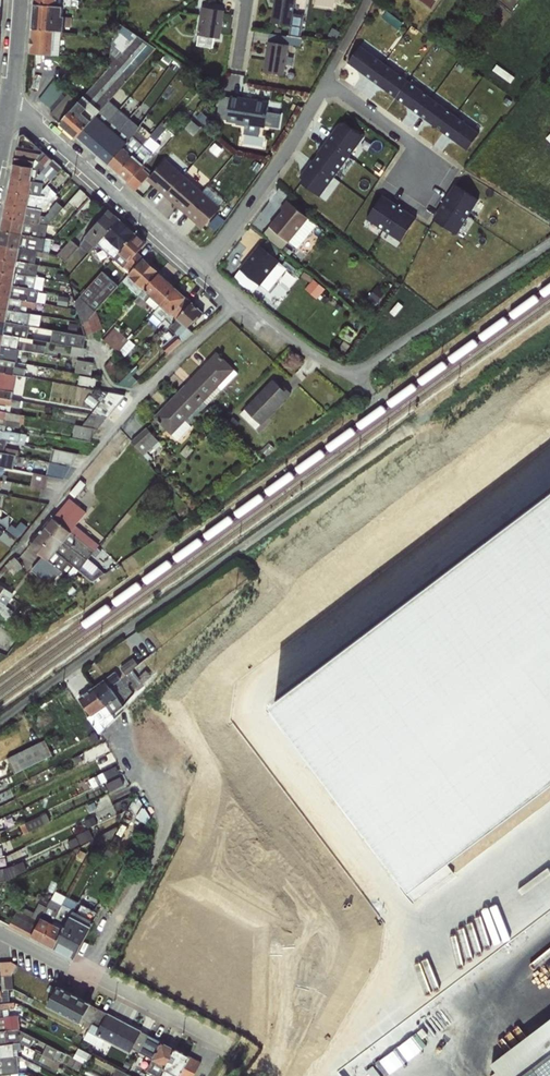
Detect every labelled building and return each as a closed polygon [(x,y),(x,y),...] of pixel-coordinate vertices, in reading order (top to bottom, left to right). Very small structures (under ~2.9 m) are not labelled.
[(34,4),(63,6),(77,9),(79,1),(78,0),(35,0),(34,4)] [(292,28),(296,0),(271,0),(267,24),(292,28)] [(34,4),(32,29),(54,32),(64,32),(64,31),(63,6),(34,4)] [(197,38),(222,41),(226,11),(201,7),(197,38)] [(76,139),(156,48),(115,21),(107,69),(78,102),(68,94),(50,114),(76,139)] [(52,56),(54,32),(32,29),(30,53),(52,56)] [(263,77),(284,80),(288,49),(268,46),(263,77)] [(383,63),(360,46),(348,63),(371,80),(383,63)] [(395,97),(407,81),(383,63),(371,80),(395,97)] [(107,165),(141,125),(170,84),(164,79),(161,82),(163,84),(158,91),(156,90),(125,130),(127,132),(121,138),(116,134),(97,156),(107,165)] [(431,98),(407,81),(395,97),(419,115),(431,98)] [(443,132),(455,116),(431,98),(419,115),(443,132)] [(230,100),(227,126),(265,131),(269,105),(230,100)] [(479,133),(455,116),(443,132),(467,150),(479,133)] [(151,133),(117,174),(134,189),(150,170),(144,164),(160,145),(156,141),(169,126),(167,124),(162,122),(151,133)] [(349,156),(363,137),(345,124),(343,126),(339,124),(327,140),(349,156)] [(141,125),(107,165),(117,174),(151,133),(141,125)] [(18,136),(10,179),(44,183),(47,178),(51,181),(53,180),(62,168),(23,134),(18,136)] [(349,156),(327,140),(314,158),(336,175),(349,156)] [(336,175),(314,158),(300,177),(303,180),(301,183),(319,198),(336,175)] [(166,196),(183,177),(164,160),(147,180),(166,196)] [(183,177),(166,196),(184,212),(201,193),(183,177)] [(10,179),(8,190),(47,197),(49,194),(52,188),(47,185),(42,191),(44,183),(10,179)] [(477,199),(455,185),(444,202),(467,216),(477,199)] [(41,216),(42,211),(6,203),(3,217),(48,226),(54,227),(73,207),(75,206),(86,193),(80,189),(79,190),(63,207),(57,202),(44,216),(41,216)] [(8,190),(6,203),(42,211),(53,197),(49,194),(47,197),(8,190)] [(201,193),(184,212),(202,228),(219,209),(201,193)] [(399,207),(382,195),(367,218),(384,229),(399,207)] [(266,234),(284,248),(290,240),(300,248),(319,223),(291,201),(266,234)] [(467,216),(444,202),(433,219),(456,234),(467,216)] [(400,240),(415,218),(399,207),(384,229),(400,240)] [(140,252),(150,240),(111,208),(81,243),(92,252),(103,240),(135,267),(145,256),(140,252)] [(3,217),(0,230),(46,238),(48,226),(3,217)] [(0,233),(0,244),(49,253),(52,240),(46,238),(0,230),(0,233)] [(60,254),(67,260),(79,246),(73,240),(60,254)] [(36,265),(37,258),(48,259),(49,253),(0,244),(0,258),(36,265)] [(287,267),(260,245),(240,270),(267,292),(287,267)] [(147,256),(131,274),(174,315),(191,297),(147,256)] [(36,276),(38,276),(39,270),(35,268),(36,265),(0,258),(0,270),(36,276)] [(34,288),(36,276),(0,270),(0,283),(34,288)] [(33,340),(71,347),(71,356),(84,358),(87,350),(91,350),(89,344),(96,341),(94,333),(104,328),(97,311),(118,286),(103,272),(75,302),(84,335),(28,325),(0,321),(0,334),(33,340)] [(314,279),(308,290),(321,297),(327,286),(314,279)] [(37,304),(40,290),(34,288),(0,283),(0,296),(37,304)] [(26,312),(27,308),(35,309),(37,304),(0,296),(0,309),(26,312)] [(190,324),(207,316),(200,302),(177,314),(181,321),(174,325),(181,340),(167,347),(168,349),(195,335),(190,324)] [(28,325),(30,314),(26,312),(0,309),(0,321),(28,325)] [(106,338),(126,356),(137,344),(117,326),(106,338)] [(17,351),(44,355),(46,347),(32,343),(33,340),(0,334),(0,347),(17,351)] [(15,362),(22,364),(24,357),(17,354),(17,351),(0,347),(0,359),(15,362)] [(189,419),(237,369),(218,351),(156,416),(180,440),(195,425),(189,419)] [(9,374),(35,379),(37,370),(30,367),(15,365),(15,362),(0,359),(0,372),(9,374)] [(80,359),(79,370),(90,371),(91,360),(80,359)] [(1,378),(8,379),(9,374),(0,372),(0,384),(1,378)] [(242,413),(260,429),(292,393),(275,377),(242,413)] [(0,386),(0,397),(11,400),(16,389),(0,386)] [(85,427),(80,424),(75,432),(93,443),(123,395),(110,388),(85,427)] [(10,412),(11,408),(19,409),(21,400),(11,400),(0,397),(0,410),(10,412)] [(6,427),(19,429),(21,424),(23,425),(24,415),(10,412),(0,410),(0,425),(6,427)] [(6,440),(25,444),(27,435),(5,431),(6,427),(0,425),(0,439),(6,440)] [(151,426),(133,438),(144,454),(162,442),(151,426)] [(15,455),(18,456),(19,450),(5,447),(6,440),(0,439),(0,453),(15,455)] [(57,447),(49,473),(69,478),(77,453),(57,447)] [(12,469),(15,455),(0,453),(0,468),(12,469)] [(37,472),(34,485),(46,488),(49,475),(37,472)] [(7,496),(10,482),(6,481),(0,480),(0,494),(7,496)] [(44,527),(86,561),(99,545),(76,526),(86,513),(69,498),(53,518),(52,518),(44,527)] [(86,561),(44,527),(36,536),(78,569),(92,580),(104,573),(98,568),(92,574),(82,566),(86,561)] [(78,569),(36,536),(29,545),(42,556),(31,570),(57,594),(61,590),(65,593),(70,588),(67,583),(78,569)] [(0,585),(0,616),(14,627),(18,623),(10,617),(14,611),(7,606),(14,594),(0,585)] [(139,688),(154,678),(143,662),(129,672),(139,688)] [(118,670),(80,699),(103,729),(118,717),(115,712),(126,704),(113,686),(124,678),(118,670)] [(17,773),(55,754),(48,738),(10,757),(17,773)] [(104,771),(111,791),(126,785),(119,766),(104,771)] [(0,869),(13,865),(10,859),(4,861),(3,856),(0,857),(0,869)] [(0,869),(0,883),(6,882),(26,871),(22,862),(13,865),(0,869)] [(50,901),(31,937),(42,942),(66,896),(55,890),(50,901)] [(66,896),(42,942),(52,948),(78,902),(66,896)] [(31,937),(50,901),(41,897),(31,916),(17,910),(9,925),(31,937)] [(78,902),(52,948),(74,959),(97,912),(78,902)] [(8,989),(13,988),(11,974),(16,965),(11,961),(0,962),(0,990),(8,989)] [(57,985),(49,1005),(85,1019),(93,999),(57,985)] [(0,990),(0,1003),(9,1002),(8,989),(0,990)] [(0,1003),(0,1017),(9,1016),(9,1007),(15,1006),(14,1002),(9,1002),(0,1003)] [(205,1058),(108,1013),(102,1025),(94,1022),(86,1038),(103,1046),(106,1039),(134,1052),(136,1048),(169,1063),(163,1075),(196,1075),(205,1058)] [(0,1017),(0,1031),(17,1029),(14,1015),(9,1016),(0,1017)] [(488,1062),(498,1075),(549,1075),(549,1016),(488,1062)] [(0,1031),(0,1047),(22,1045),(29,1047),(34,1036),(17,1029),(0,1031)] [(0,1047),(0,1059),(24,1056),(22,1045),(0,1047)] [(0,1059),(0,1075),(18,1074),(28,1072),(26,1057),(24,1056),(0,1059)] [(164,1074),(166,1065),(152,1061),(150,1071),(164,1074)] [(115,1075),(127,1075),(129,1072),(119,1067),(115,1075)]
